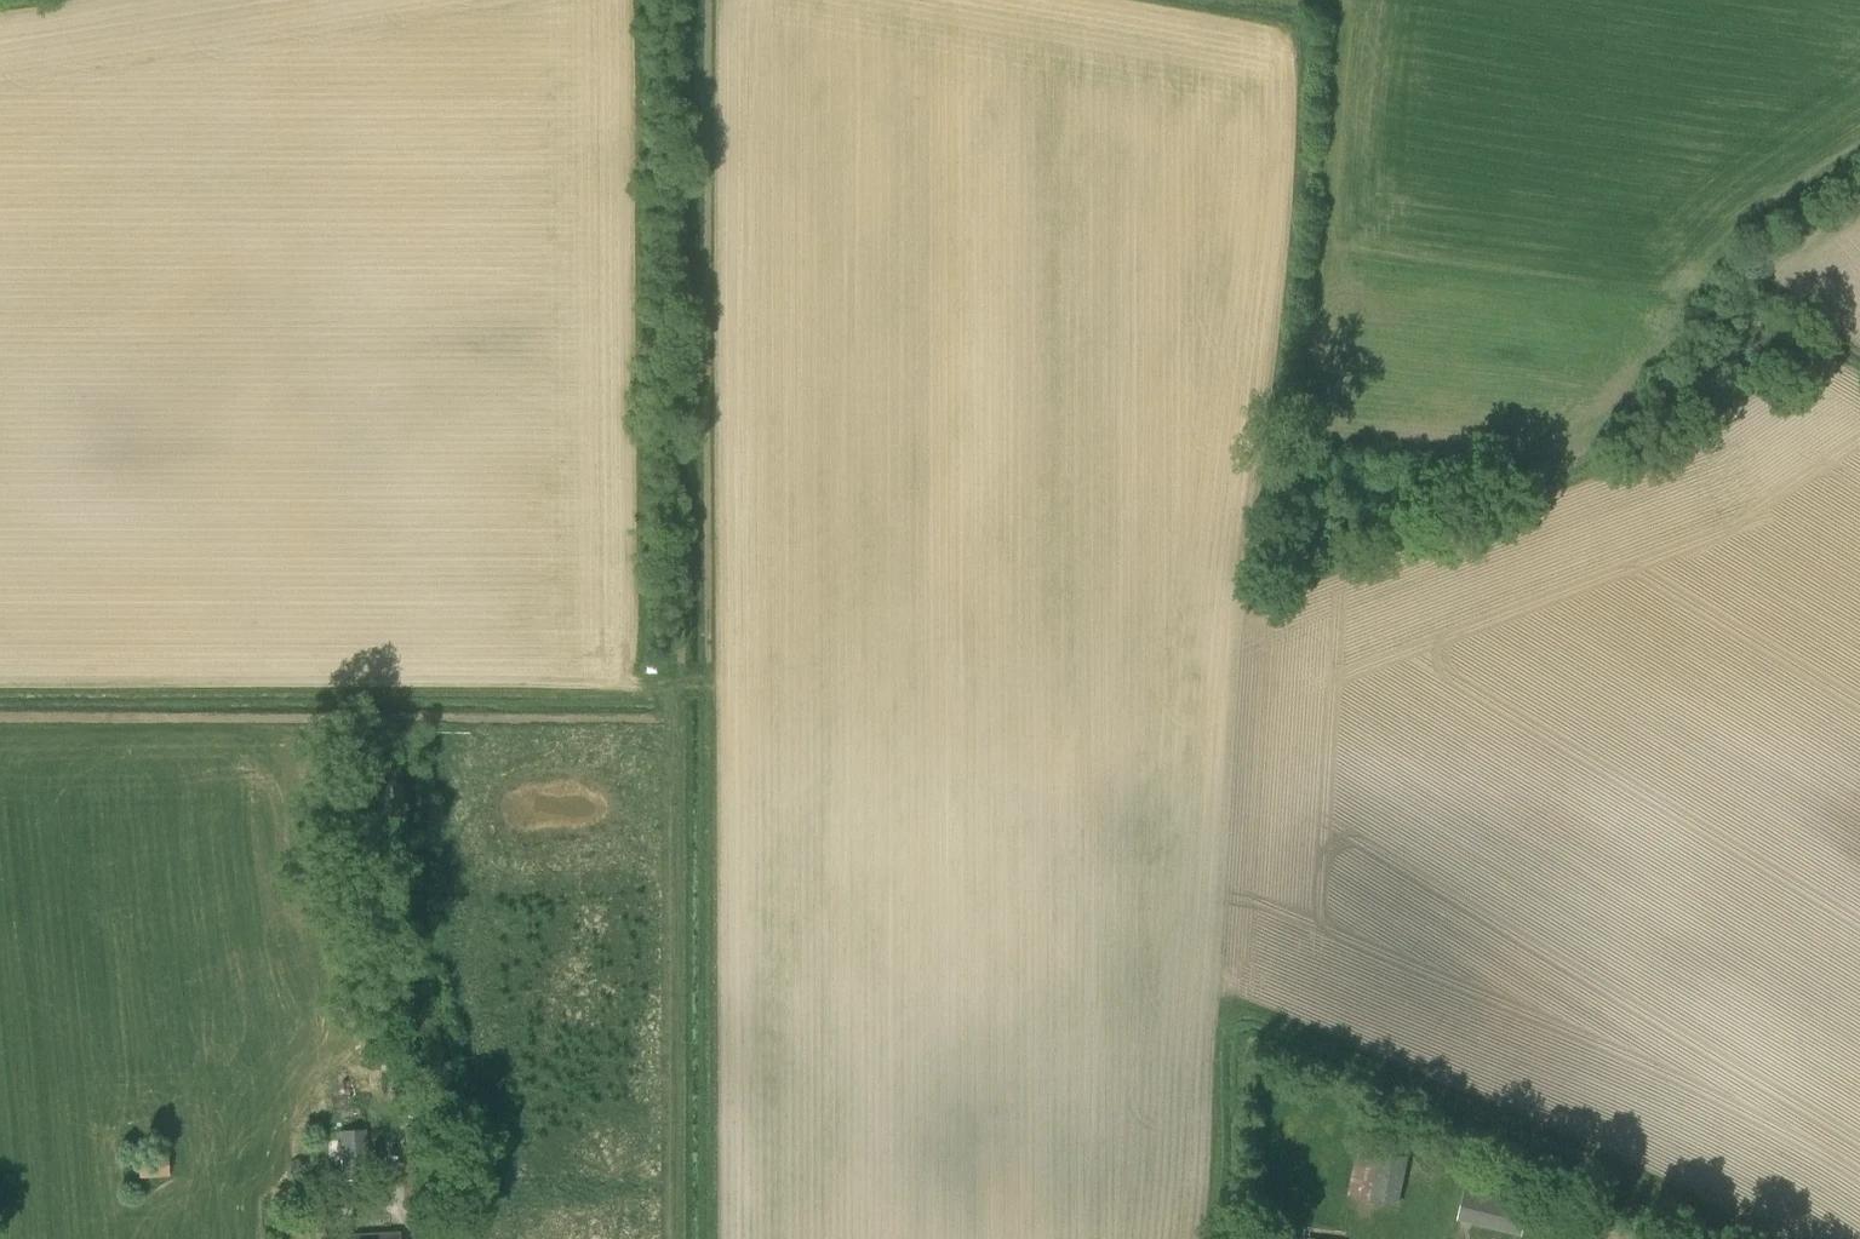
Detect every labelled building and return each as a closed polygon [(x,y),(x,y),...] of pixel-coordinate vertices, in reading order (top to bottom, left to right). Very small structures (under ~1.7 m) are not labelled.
[(342,1182),(370,1179),(366,1129),(338,1132),(339,1142),(327,1143),(331,1181),(342,1180),(342,1182)] [(1360,1143),(1350,1195),(1406,1205),(1415,1153),(1360,1143)] [(139,1179),(169,1176),(168,1155),(137,1157),(139,1179)] [(1546,1233),(1552,1210),(1465,1187),(1456,1220),(1522,1237),(1524,1228),(1546,1233)]
